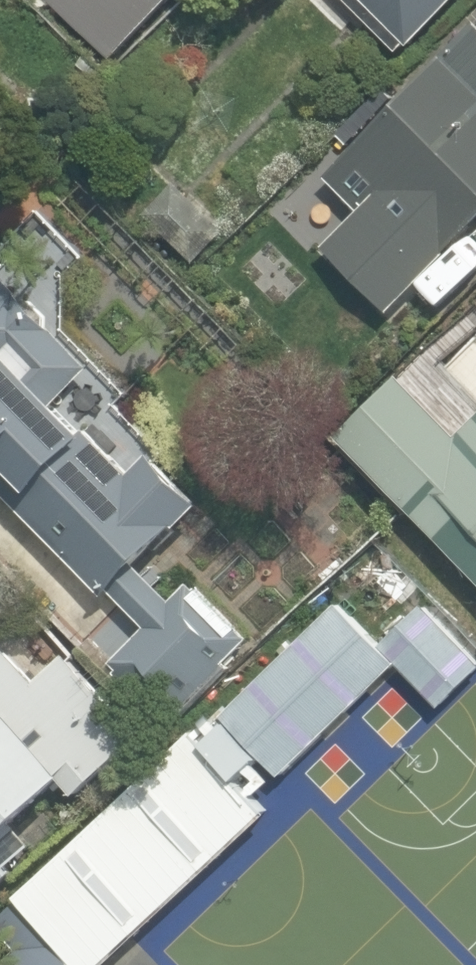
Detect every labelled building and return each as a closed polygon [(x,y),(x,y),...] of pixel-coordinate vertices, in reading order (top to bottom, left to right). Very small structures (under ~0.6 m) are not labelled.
[(116,59),(173,0),(55,0),(116,59)] [(387,36),(395,27),(415,46),(463,0),(350,0),(387,36)] [(473,25),(461,15),(318,179),(352,209),(311,256),(386,322),(475,219),(475,21),(473,25)] [(134,572),(189,518),(68,392),(94,367),(0,269),(0,493),(104,601),(130,628),(103,655),(163,718),(252,632),(194,572),(163,602),(134,572)] [(460,415),(401,362),(324,449),(440,552),(460,529),(475,543),(475,397),(460,415)] [(67,792),(137,734),(0,570),(0,815),(51,773),(67,792)] [(402,664),(385,646),(344,605),(228,718),(234,724),(268,759),(286,777),(402,664)] [(385,646),(402,664),(444,708),(475,677),(475,655),(428,605),(385,646)] [(268,759),(234,724),(210,746),(243,781),(268,759)] [(273,815),(197,735),(17,898),(19,900),(0,918),(0,929),(27,957),(18,964),(112,964),(273,815)]
